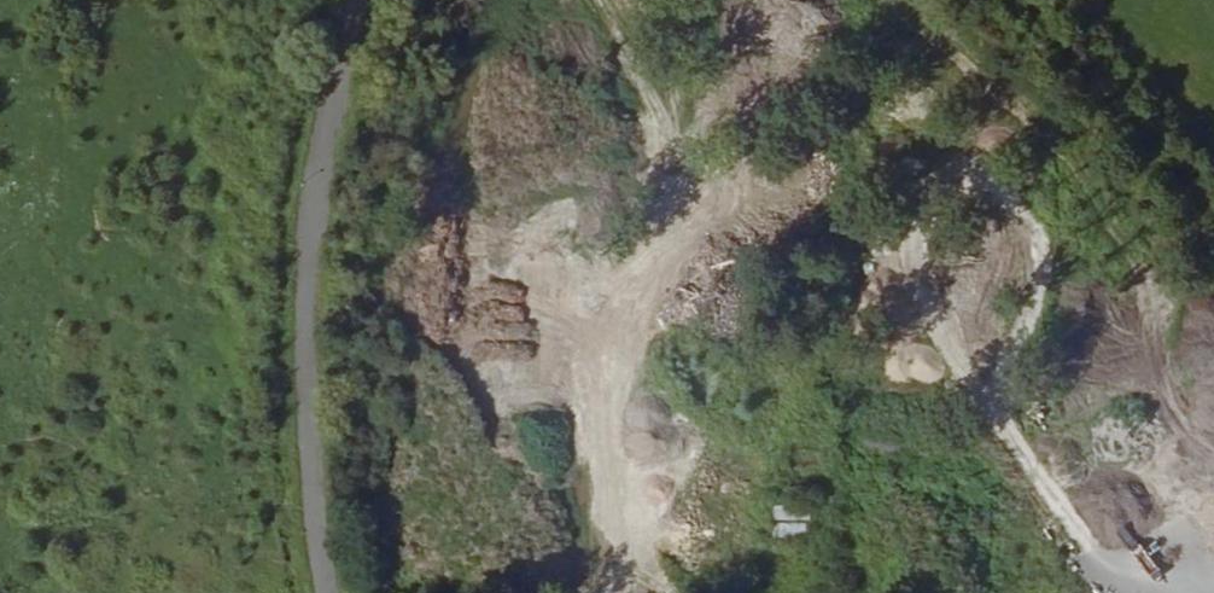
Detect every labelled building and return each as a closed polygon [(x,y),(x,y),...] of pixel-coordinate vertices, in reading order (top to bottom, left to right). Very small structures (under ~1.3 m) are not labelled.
[(773,504),(773,518),(810,520),(811,506),(773,504)] [(773,536),(805,538),(806,523),(774,521),(773,536)]
